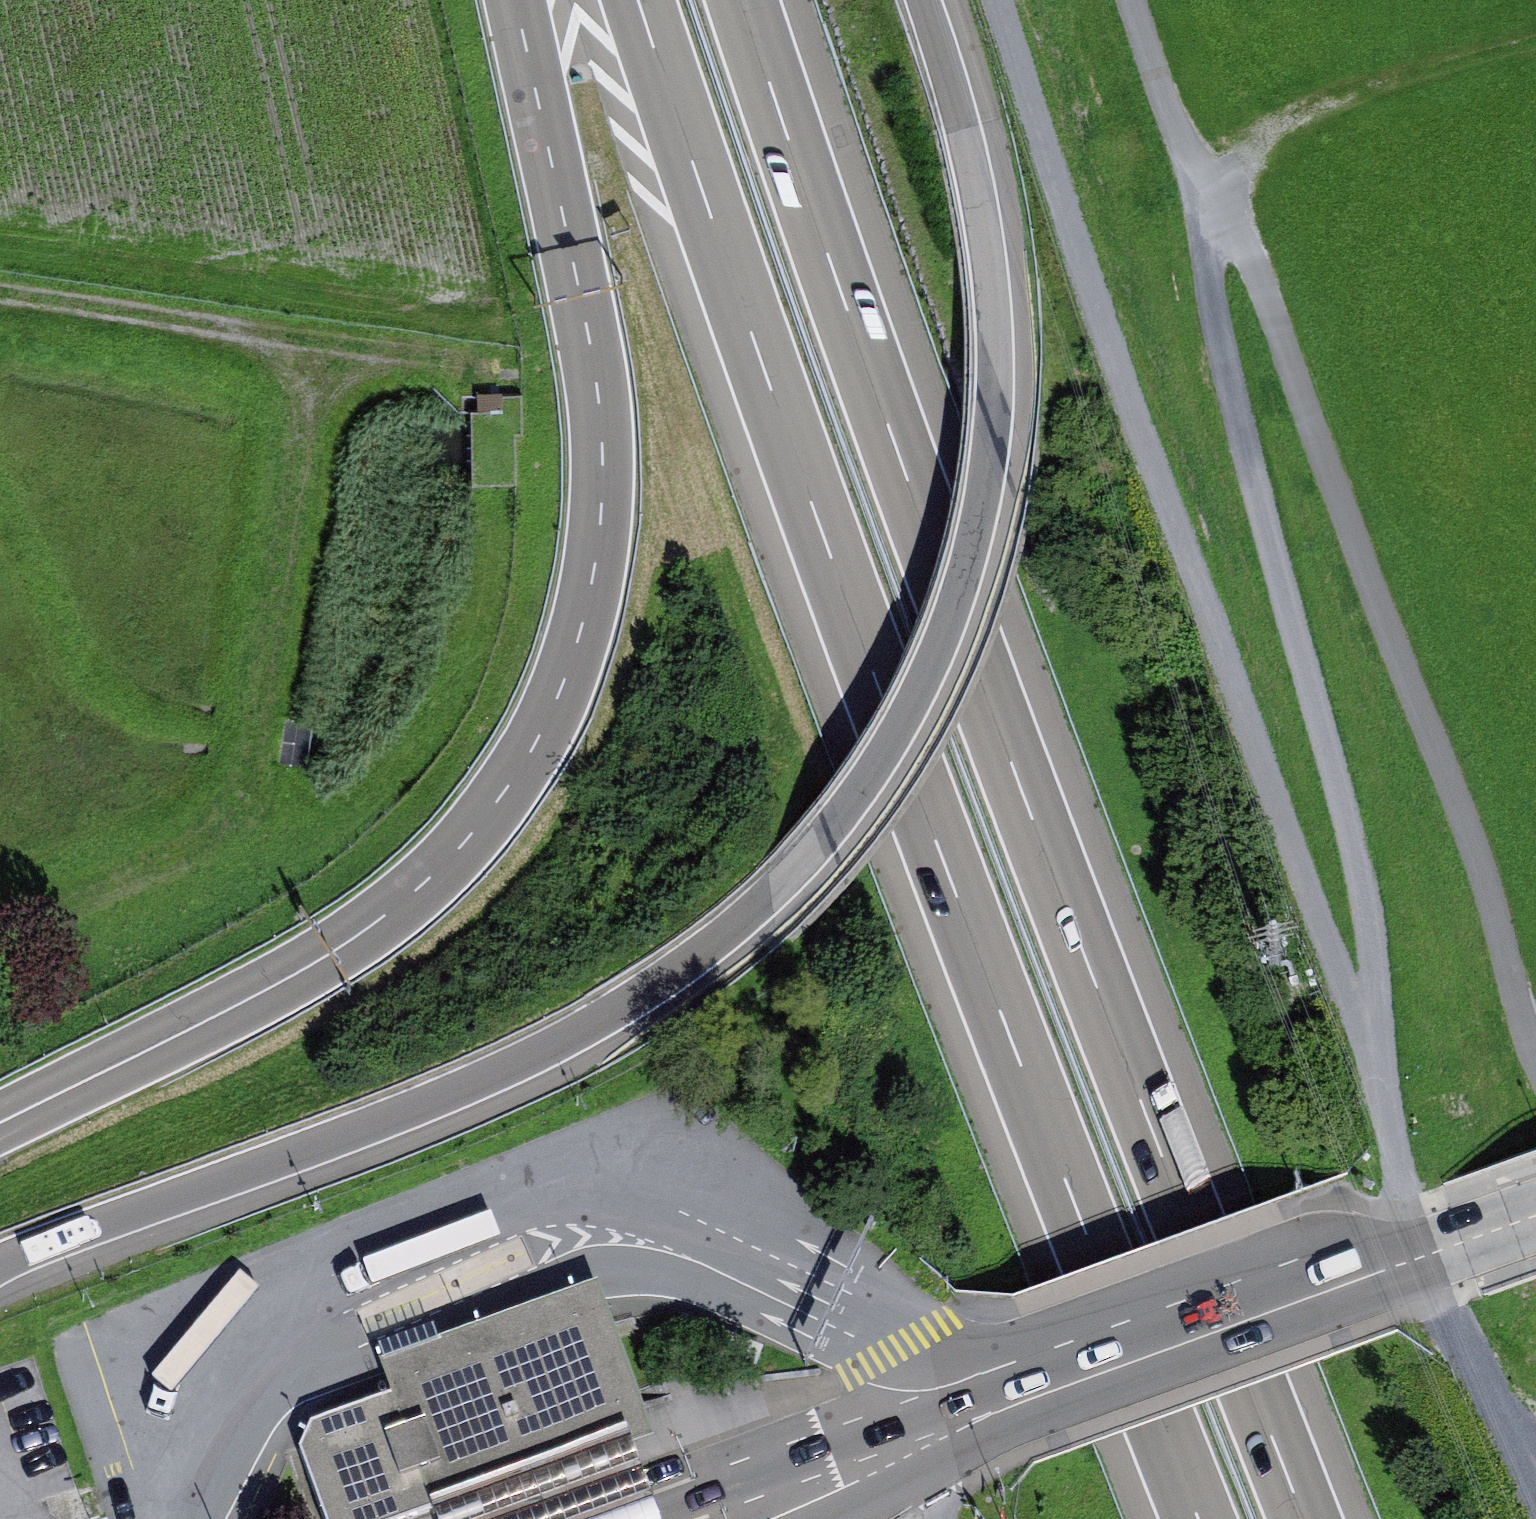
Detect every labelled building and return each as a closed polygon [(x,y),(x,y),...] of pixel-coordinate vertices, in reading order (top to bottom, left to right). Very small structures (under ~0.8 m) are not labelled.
[(477,411),(476,483),(518,484),(518,434),(526,434),(526,393),(483,393),(483,411),(477,411)] [(317,1429),(295,1438),(324,1518),(415,1518),(419,1518),(613,1444),(654,1428),(641,1393),(618,1335),(599,1284),(386,1365),(398,1398),(317,1429)] [(613,1444),(419,1518),(420,1518),(642,1518),(613,1444)]
